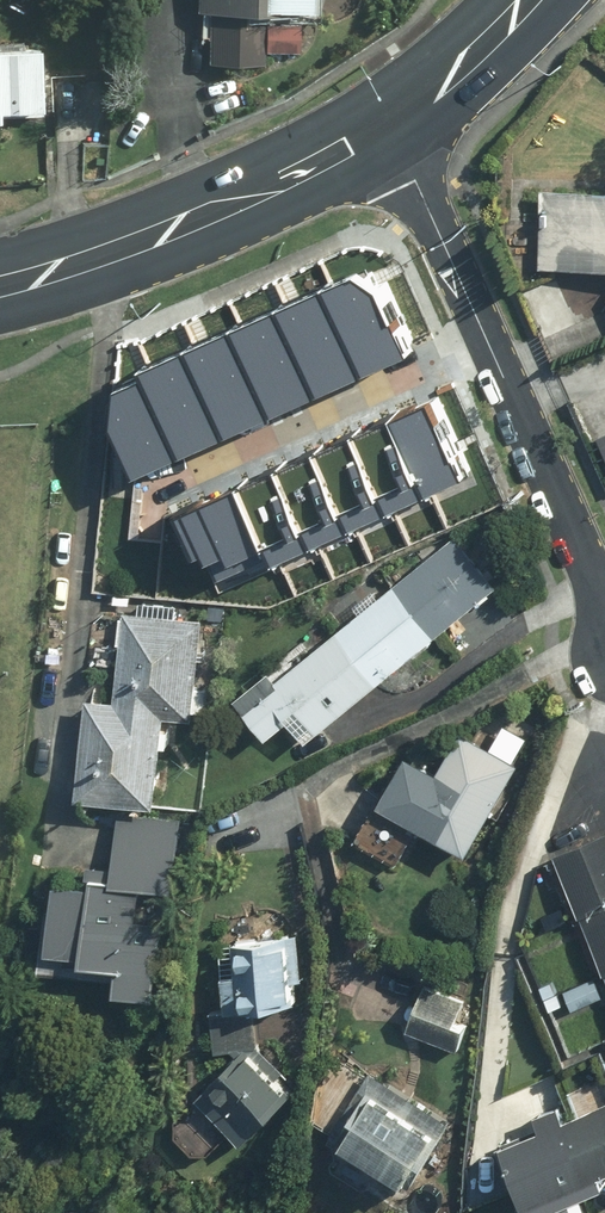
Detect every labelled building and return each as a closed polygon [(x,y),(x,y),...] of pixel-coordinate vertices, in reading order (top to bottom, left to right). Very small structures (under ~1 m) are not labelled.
[(193,16),(211,17),(210,69),(269,70),(269,17),(308,17),(308,0),(193,0),(193,16)] [(42,111),(39,50),(0,52),(0,113),(42,111)] [(541,270),(604,272),(604,194),(543,192),(541,270)] [(350,285),(319,297),(357,380),(401,360),(371,300),(350,285)] [(319,297),(273,318),(311,401),(357,380),(319,297)] [(273,317),(226,337),(265,421),(311,401),(273,318),(273,317)] [(180,358),(218,441),(265,421),(226,337),(180,358)] [(180,358),(138,376),(140,382),(174,462),(218,442),(218,441),(180,358)] [(140,382),(113,395),(106,434),(126,481),(174,462),(140,382)] [(429,409),(382,429),(415,505),(462,485),(429,409)] [(415,505),(382,429),(348,444),(381,520),(415,505)] [(381,520),(348,444),(310,460),(343,536),(381,520)] [(343,536),(310,460),(270,477),(304,553),(343,536)] [(304,553),(270,477),(230,494),(257,554),(264,570),(304,553)] [(230,494),(171,519),(190,564),(198,561),(201,569),(221,560),(225,568),(257,554),(230,494)] [(270,673),(235,701),(267,743),(291,725),(305,742),(497,590),(455,537),(276,680),(270,673)] [(161,748),(169,748),(170,720),(194,721),(194,715),(204,716),(206,688),(197,688),(201,621),(175,619),(175,608),(140,606),(139,617),(120,616),(115,704),(87,702),(81,806),(158,810),(161,748)] [(469,856),(519,767),(462,735),(439,775),(407,757),(380,807),(469,856)] [(112,997),(156,1001),(166,898),(172,899),(179,822),(118,816),(113,871),(88,868),(86,890),(51,886),(42,975),(114,982),(112,997)] [(580,919),(604,908),(604,835),(554,857),(580,919)] [(580,919),(604,976),(604,908),(580,919)] [(305,1007),(296,937),(198,949),(202,985),(226,983),(230,1016),(305,1007)] [(288,1080),(253,1045),(171,1129),(205,1162),(231,1135),(241,1145),(287,1099),(278,1090),(288,1080)] [(447,1124),(369,1078),(317,1166),(366,1195),(378,1175),(407,1193),(447,1124)] [(568,1121),(561,1105),(535,1116),(542,1132),(499,1149),(523,1208),(604,1175),(604,1106),(568,1121)]
